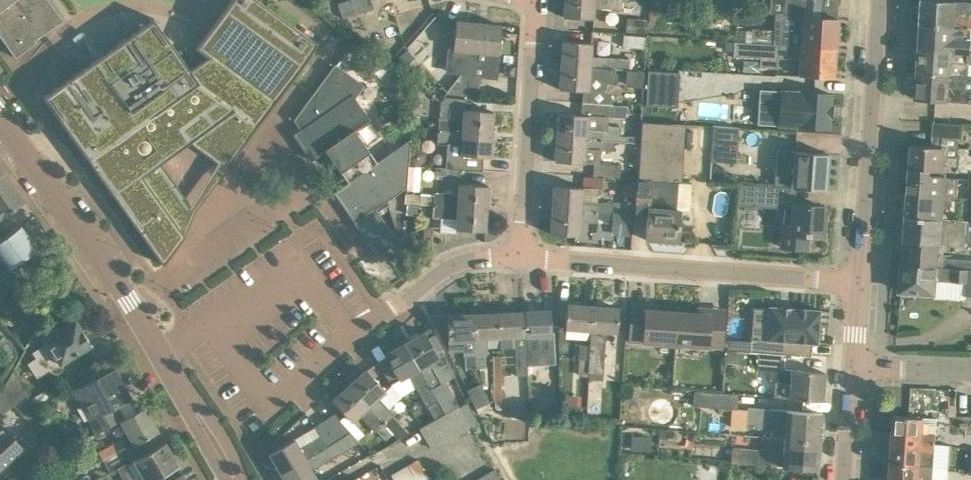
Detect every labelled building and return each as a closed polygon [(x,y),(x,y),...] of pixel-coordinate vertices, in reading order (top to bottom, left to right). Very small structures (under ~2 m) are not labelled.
[(15,58),(37,43),(35,41),(63,21),(48,0),(0,0),(0,37),(15,58)] [(163,266),(184,237),(191,206),(160,163),(188,143),(226,170),(318,45),(256,0),(231,0),(195,49),(207,58),(190,70),(153,18),(43,97),(163,266)] [(564,18),(592,20),(593,8),(621,9),(622,0),(565,0),(564,18)] [(782,14),(820,17),(821,0),(784,0),(782,14)] [(957,3),(957,2),(934,0),(922,0),(920,25),(970,29),(970,4),(957,3)] [(338,4),(343,19),(354,16),(349,1),(338,4)] [(820,24),(820,17),(782,14),(782,15),(775,15),(774,30),(751,29),(750,42),(773,43),(835,48),(837,26),(820,24)] [(627,17),(626,32),(645,33),(646,19),(627,17)] [(473,76),(479,24),(456,21),(452,63),(450,63),(447,95),(459,96),(461,75),(473,76)] [(501,26),(479,24),(473,76),(461,75),(459,96),(477,98),(480,76),(486,77),(488,52),(498,53),(501,26)] [(920,25),(919,48),(970,53),(970,29),(920,25)] [(645,49),(646,37),(626,35),(625,47),(645,49)] [(615,59),(590,57),(591,43),(562,42),(561,66),(615,69),(615,59)] [(833,78),(835,48),(773,43),(750,42),(750,43),(734,42),(733,57),(760,59),(760,68),(777,69),(778,59),(800,60),(799,75),(833,78)] [(919,48),(917,72),(970,76),(970,53),(919,48)] [(410,140),(373,165),(350,133),(370,120),(355,99),(365,86),(336,65),(313,97),(314,98),(317,96),(319,99),(298,127),(300,130),(293,135),(311,161),(330,148),(336,156),(331,159),(348,183),(333,193),(378,257),(398,242),(375,210),(406,188),(410,140)] [(617,85),(617,74),(614,74),(615,69),(561,66),(559,90),(588,92),(589,83),(617,85)] [(642,88),(643,72),(626,71),(625,87),(642,88)] [(649,71),(647,106),(678,108),(680,73),(649,71)] [(917,72),(915,99),(970,103),(970,76),(917,72)] [(830,106),(831,94),(759,89),(757,125),(829,130),(830,117),(831,117),(832,106),(830,106)] [(491,135),(493,112),(466,110),(466,100),(445,98),(444,97),(439,104),(440,105),(440,118),(439,118),(438,132),(491,135)] [(613,118),(613,106),(582,103),(581,115),(558,114),(556,138),(585,140),(627,143),(627,135),(621,135),(621,128),(608,126),(608,117),(613,118)] [(626,106),(613,106),(613,117),(625,117),(626,106)] [(682,183),(685,125),(642,122),(638,180),(637,180),(634,213),(648,214),(645,240),(678,243),(681,204),(676,203),(677,182),(682,183)] [(963,125),(933,123),(932,147),(912,145),(910,169),(931,171),(970,174),(970,155),(969,155),(970,148),(948,147),(949,138),(962,139),(963,125)] [(739,128),(713,126),(711,162),(736,163),(739,128)] [(490,158),(491,135),(438,132),(437,144),(462,146),(462,156),(490,158)] [(632,152),(633,144),(627,143),(585,140),(556,138),(555,162),(593,165),(593,177),(620,179),(621,166),(600,164),(600,151),(614,153),(614,151),(632,152)] [(421,149),(414,149),(409,153),(409,160),(414,165),(420,165),(425,161),(425,154),(421,149)] [(788,188),(791,188),(826,190),(828,154),(794,152),(793,172),(781,171),(779,187),(788,188)] [(0,168),(0,189),(10,182),(4,173),(0,168)] [(459,181),(460,170),(435,169),(434,180),(459,181)] [(957,198),(959,179),(947,178),(947,176),(930,174),(931,171),(910,169),(908,195),(945,198),(945,197),(957,198)] [(25,202),(10,182),(0,189),(0,219),(25,202)] [(486,209),(488,186),(459,184),(458,195),(435,193),(434,196),(434,206),(486,209)] [(635,185),(623,184),(622,196),(634,197),(635,185)] [(788,188),(779,187),(740,184),(737,206),(786,210),(788,188)] [(597,203),(598,189),(553,186),(552,210),(611,214),(612,204),(597,203)] [(405,204),(418,205),(434,206),(434,196),(406,194),(405,194),(405,204)] [(943,221),(945,198),(908,195),(906,218),(943,221)] [(821,217),(822,206),(793,204),(791,227),(783,226),(782,248),(806,250),(807,236),(823,237),(824,218),(821,217)] [(417,206),(408,205),(407,215),(417,216),(417,206)] [(485,232),(486,209),(434,206),(433,218),(457,220),(456,230),(485,232)] [(610,225),(611,214),(552,210),(550,234),(580,236),(581,223),(610,225)] [(620,215),(614,214),(613,234),(628,235),(630,215),(620,215)] [(943,221),(906,218),(903,265),(938,268),(940,244),(970,247),(970,223),(967,223),(943,221)] [(38,248),(21,225),(0,240),(0,280),(1,281),(24,264),(21,260),(38,248)] [(692,226),(679,225),(679,237),(691,238),(692,226)] [(432,241),(433,227),(424,226),(423,240),(432,241)] [(938,268),(903,265),(900,292),(934,295),(934,298),(964,300),(965,297),(970,297),(970,271),(938,268)] [(591,331),(592,307),(566,305),(564,329),(591,331)] [(617,333),(618,309),(592,307),(591,331),(590,346),(589,361),(588,374),(603,375),(606,332),(617,333)] [(817,344),(819,311),(790,309),(790,308),(780,307),(780,309),(769,308),(769,310),(761,309),(758,353),(784,355),(810,357),(811,344),(817,344)] [(677,344),(678,313),(631,310),(629,341),(677,344)] [(555,362),(553,333),(551,334),(550,311),(524,312),(529,376),(538,376),(537,351),(545,350),(546,363),(555,362)] [(529,376),(524,312),(497,314),(499,337),(500,347),(515,347),(518,377),(529,376)] [(721,347),(723,316),(678,313),(677,344),(721,347)] [(499,337),(497,314),(472,315),(474,339),(499,337)] [(476,368),(475,356),(474,339),(472,315),(447,317),(449,351),(465,350),(466,369),(476,368)] [(88,338),(86,334),(82,333),(80,330),(79,331),(73,322),(56,333),(54,330),(44,337),(49,343),(34,353),(37,359),(29,364),(38,377),(49,371),(50,371),(53,373),(57,374),(61,372),(63,367),(62,364),(90,345),(88,342),(88,338)] [(452,372),(443,354),(439,356),(424,333),(404,344),(439,401),(438,402),(445,414),(455,411),(437,380),(452,372)] [(734,339),(734,348),(753,348),(753,340),(734,339)] [(439,401),(404,344),(385,355),(401,381),(409,376),(427,408),(428,408),(427,407),(438,402),(439,401)] [(589,361),(590,346),(580,345),(579,360),(589,361)] [(737,352),(725,351),(724,364),(736,365),(737,352)] [(822,401),(824,373),(783,370),(784,355),(758,353),(757,371),(768,372),(768,382),(775,383),(774,398),(822,401)] [(486,368),(485,355),(475,356),(476,368),(486,368)] [(494,400),(501,400),(501,355),(492,355),(493,400),(494,400)] [(589,361),(579,360),(579,376),(588,377),(588,374),(589,361)] [(131,398),(115,369),(73,393),(97,435),(119,422),(111,409),(131,398)] [(378,398),(386,391),(366,370),(349,385),(400,439),(408,434),(393,417),(394,416),(378,398)] [(26,395),(13,371),(0,394),(0,412),(3,415),(26,395)] [(400,439),(349,385),(332,401),(352,422),(359,416),(376,433),(384,441),(392,435),(397,440),(400,439)] [(489,403),(481,385),(467,391),(476,409),(489,403)] [(737,410),(738,395),(694,391),(692,407),(737,410)] [(445,414),(438,402),(427,407),(428,408),(435,420),(445,414)] [(468,405),(460,409),(469,425),(476,422),(471,411),(468,405)] [(158,432),(145,407),(120,422),(134,446),(158,432)] [(820,442),(822,413),(747,407),(746,427),(784,430),(784,438),(820,442)] [(430,449),(469,427),(468,426),(469,425),(460,409),(455,411),(445,414),(435,420),(419,429),(430,449)] [(280,473),(350,433),(334,414),(314,427),(320,437),(299,448),(294,439),(269,454),(280,473)] [(951,435),(952,421),(938,419),(924,418),(894,416),(893,439),(936,442),(951,445),(952,435),(951,435)] [(6,428),(0,433),(0,474),(26,450),(6,428)] [(666,429),(658,429),(658,438),(665,439),(666,429)] [(332,458),(359,443),(350,433),(280,473),(284,479),(315,479),(317,479),(311,470),(332,458)] [(818,470),(820,442),(784,438),(783,451),(758,449),(758,450),(732,448),(730,463),(818,470)] [(921,466),(922,454),(935,455),(936,442),(893,439),(891,463),(921,466)] [(172,456),(175,454),(169,445),(167,446),(165,443),(134,461),(145,479),(172,479),(182,474),(178,466),(172,456)] [(133,461),(125,449),(103,462),(111,474),(133,461)] [(395,471),(400,479),(421,479),(432,474),(422,456),(395,471)] [(921,466),(891,463),(890,479),(933,479),(933,467),(921,466)] [(494,470),(476,479),(500,479),(494,470)]
